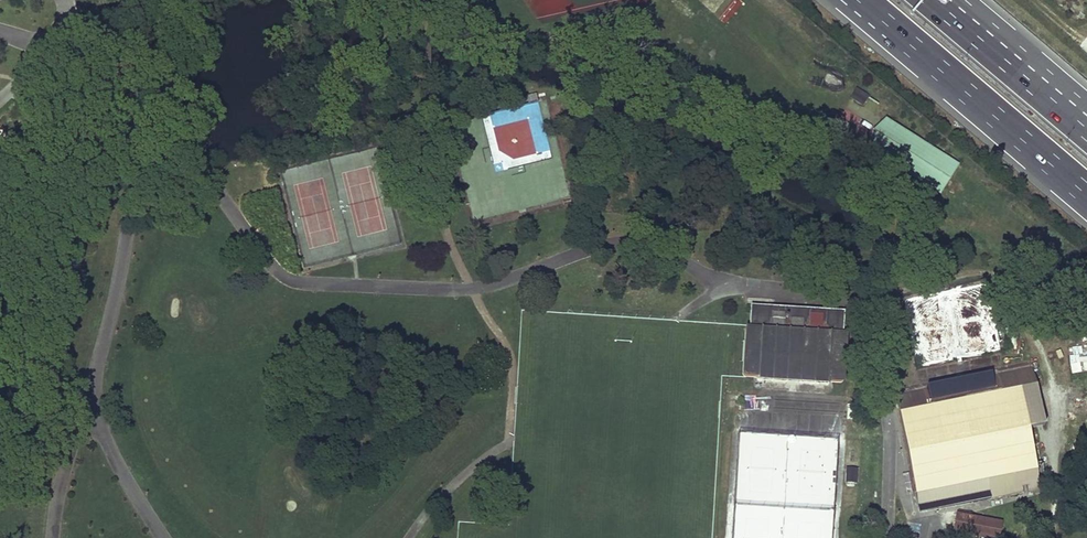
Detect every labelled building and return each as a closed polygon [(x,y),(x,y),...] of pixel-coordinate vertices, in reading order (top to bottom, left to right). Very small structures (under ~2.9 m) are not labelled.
[(851,98),(862,105),(868,95),(857,88),(851,98)] [(939,197),(959,165),(883,117),(863,148),(939,197)] [(817,310),(752,305),(751,328),(746,328),(743,373),(746,377),(758,377),(758,380),(828,384),(828,380),(840,381),(843,378),(845,346),(847,321),(843,321),(844,311),(817,310)] [(1031,367),(1016,370),(1028,429),(1043,425),(1031,367)] [(1028,429),(1016,370),(896,394),(919,507),(938,503),(939,509),(1040,489),(1028,429)] [(837,438),(737,433),(732,537),(832,537),(837,438)] [(857,470),(847,469),(847,483),(857,483),(857,470)] [(938,503),(919,507),(920,513),(939,509),(938,503)] [(989,537),(998,537),(1000,523),(971,518),(972,514),(958,512),(955,532),(989,537)]
